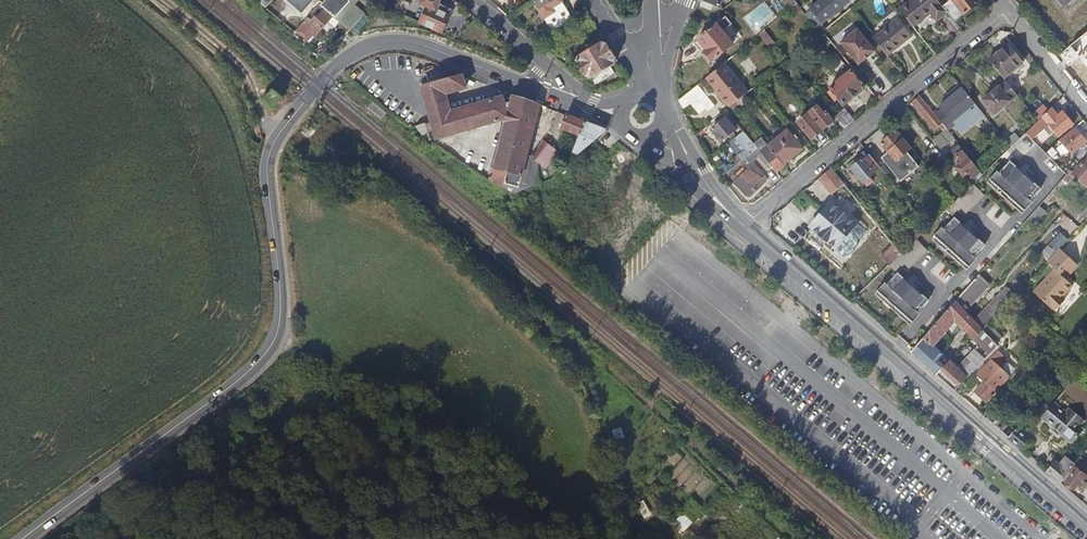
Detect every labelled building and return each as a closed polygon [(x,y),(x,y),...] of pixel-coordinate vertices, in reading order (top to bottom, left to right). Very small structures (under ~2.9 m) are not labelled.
[(304,14),(316,0),(288,0),(304,14)] [(332,1),(342,10),(347,4),(344,0),(333,0),(332,1)] [(348,0),(344,0),(347,4),(342,10),(347,14),(341,22),(345,26),(351,31),(352,31),(366,15),(348,0)] [(421,22),(443,32),(451,16),(445,14),(448,8),(439,4),(441,0),(424,0),(422,3),(429,7),(421,22)] [(541,8),(539,9),(552,26),(544,31),(548,37),(575,21),(562,0),(536,0),(541,8)] [(825,29),(856,4),(853,0),(823,0),(810,10),(825,29)] [(938,0),(914,0),(901,11),(914,28),(931,15),(936,22),(948,12),(944,8),(938,0)] [(948,12),(956,23),(979,4),(976,0),(954,0),(944,8),(948,12)] [(334,17),(335,18),(342,10),(332,1),(325,9),(326,9),(334,17)] [(334,17),(326,9),(319,17),(317,15),(312,21),(310,19),(299,31),(303,36),(305,34),(309,39),(313,35),(316,37),(326,26),(334,17)] [(341,22),(347,14),(342,10),(335,18),(341,22)] [(334,17),(326,26),(336,37),(345,26),(341,22),(335,18),(334,17)] [(709,51),(707,52),(715,61),(715,62),(735,46),(725,33),(735,25),(728,17),(700,40),(709,51)] [(899,19),(874,39),(888,56),(905,41),(907,43),(913,37),(899,19)] [(842,43),(860,65),(876,52),(859,30),(842,43)] [(767,31),(763,34),(776,51),(780,48),(767,31)] [(1059,54),(1069,66),(1080,57),(1086,65),(1086,31),(1059,54)] [(618,59),(609,44),(602,42),(603,38),(596,42),(598,45),(580,56),(576,56),(575,62),(579,63),(588,77),(594,78),(596,76),(600,83),(616,73),(613,66),(616,64),(617,61),(618,59)] [(990,61),(1005,80),(1024,65),(1007,44),(996,53),(998,55),(990,61)] [(711,64),(715,61),(707,52),(704,54),(711,64)] [(730,105),(747,90),(726,64),(708,79),(730,105)] [(854,74),(853,73),(832,90),(833,91),(831,94),(837,102),(840,100),(845,107),(866,89),(854,74)] [(462,76),(421,87),(426,100),(443,95),(466,88),(462,76)] [(997,115),(1019,97),(1007,83),(985,101),(997,115)] [(948,96),(951,99),(963,89),(960,86),(948,96)] [(813,97),(817,94),(812,87),(807,91),(813,97)] [(273,89),(263,101),(274,110),(284,98),(273,89)] [(943,110),(936,116),(947,129),(949,131),(956,125),(954,123),(960,117),(975,105),(975,104),(963,89),(951,99),(941,107),(943,110)] [(736,105),(750,93),(747,90),(730,105),(732,108),(736,105)] [(443,95),(426,100),(434,126),(456,133),(449,113),(443,95)] [(449,113),(456,133),(508,118),(503,101),(502,97),(449,113)] [(525,100),(513,97),(498,159),(509,166),(525,100)] [(944,132),(947,129),(936,116),(920,97),(913,103),(935,130),(940,126),(944,132)] [(523,176),(540,106),(525,100),(509,166),(523,176)] [(728,111),(732,116),(740,110),(736,105),(732,108),(728,111)] [(975,105),(960,117),(965,124),(980,111),(975,105)] [(1042,108),(1033,115),(1039,122),(1047,115),(1042,108)] [(817,109),(809,115),(823,131),(826,135),(831,142),(837,136),(829,126),(834,122),(825,110),(821,113),(817,109)] [(846,129),(855,122),(846,110),(836,117),(846,129)] [(1039,122),(1034,127),(1041,136),(1048,130),(1045,126),(1048,123),(1061,138),(1074,127),(1064,114),(1058,118),(1052,110),(1047,115),(1039,122)] [(728,111),(722,117),(725,121),(713,130),(723,143),(736,131),(733,127),(738,123),(732,116),(728,111)] [(813,139),(823,131),(809,115),(800,123),(813,139)] [(607,131),(567,116),(562,129),(580,136),(573,153),(580,155),(594,143),(607,131)] [(944,132),(934,140),(937,143),(950,132),(949,131),(947,129),(944,132)] [(772,150),(784,165),(803,149),(787,130),(769,146),(772,150)] [(882,144),(884,147),(889,154),(894,150),(898,156),(909,147),(897,132),(882,144)] [(746,133),(738,139),(746,149),(734,159),(740,165),(759,149),(746,133)] [(532,160),(539,164),(544,155),(546,157),(552,149),(543,143),(532,160)] [(1082,161),(1086,155),(1086,144),(1077,156),(1082,161)] [(894,160),(889,154),(884,147),(880,150),(890,163),(894,160)] [(544,155),(539,164),(546,169),(558,153),(552,149),(546,157),(544,155)] [(767,149),(762,153),(777,172),(785,166),(784,165),(772,150),(770,152),(767,149)] [(894,150),(889,154),(894,160),(898,156),(894,150)] [(968,170),(975,179),(977,176),(980,179),(984,175),(964,151),(957,157),(963,164),(960,166),(965,173),(968,170)] [(882,169),(871,155),(864,161),(863,160),(852,170),(868,188),(875,182),(872,178),(882,169)] [(1013,160),(994,181),(1025,209),(1044,189),(1026,173),(1026,172),(1013,160)] [(1074,175),(1086,186),(1086,161),(1074,175)] [(765,175),(756,165),(736,183),(749,196),(753,196),(767,183),(763,178),(765,175)] [(845,185),(832,169),(823,177),(836,192),(845,185)] [(1067,178),(1064,181),(1069,185),(1073,181),(1070,179),(1074,175),(1072,172),(1070,174),(1067,177),(1067,178)] [(1041,208),(1029,221),(1034,226),(1046,213),(1041,208)] [(842,227),(825,211),(813,224),(816,227),(814,230),(821,237),(820,239),(824,243),(828,242),(842,227)] [(939,237),(970,265),(988,245),(970,229),(957,217),(939,237)] [(910,237),(915,242),(919,239),(930,228),(925,223),(910,237)] [(1061,235),(1051,246),(1057,252),(1067,241),(1061,235)] [(890,255),(896,261),(903,254),(897,248),(890,255)] [(1056,253),(1050,248),(1043,255),(1048,261),(1056,253)] [(1061,249),(1049,262),(1056,270),(1035,293),(1054,310),(1055,309),(1057,311),(1067,301),(1064,298),(1075,286),(1068,280),(1065,277),(1077,263),(1061,249)] [(1065,277),(1068,280),(1080,266),(1077,263),(1065,277)] [(882,292),(913,321),(931,302),(901,272),(882,292)] [(997,344),(985,332),(976,324),(971,318),(967,314),(991,286),(980,277),(913,353),(955,391),(965,381),(984,361),(981,358),(974,352),(958,369),(956,367),(950,361),(944,367),(939,362),(944,356),(932,345),(954,319),(988,352),(991,354),(999,347),(997,344)] [(1015,300),(1017,297),(1010,290),(1007,293),(1015,300)] [(1015,300),(1007,293),(976,324),(985,332),(992,325),(1015,300)] [(1004,337),(992,325),(985,332),(997,344),(1004,337)] [(981,358),(984,361),(991,354),(988,352),(981,358)] [(1007,361),(998,353),(977,375),(984,381),(975,391),(986,402),(1009,377),(1000,368),(1007,361)] [(953,358),(950,361),(956,367),(960,364),(953,358)] [(971,388),(965,381),(955,391),(963,397),(971,388)] [(1061,400),(1075,411),(1073,413),(1084,423),(1079,428),(1082,431),(1086,425),(1086,389),(1076,381),(1061,400)] [(1075,411),(1061,400),(1058,404),(1059,404),(1046,419),(1056,428),(1063,433),(1073,442),(1082,431),(1079,428),(1084,423),(1073,413),(1075,411)] [(1017,430),(1024,421),(1014,413),(1007,422),(1001,417),(994,425),(1010,439),(1017,430)] [(1060,436),(1063,433),(1056,428),(1054,431),(1060,436)] [(1028,440),(1017,430),(1010,439),(1021,449),(1028,440)] [(1056,464),(1049,473),(1061,484),(1075,465),(1067,459),(1060,468),(1056,464)] [(1083,489),(1086,483),(1086,464),(1081,472),(1076,467),(1065,483),(1075,490),(1076,489),(1079,485),(1083,489)] [(675,522),(685,531),(692,523),(682,514),(675,522)]
